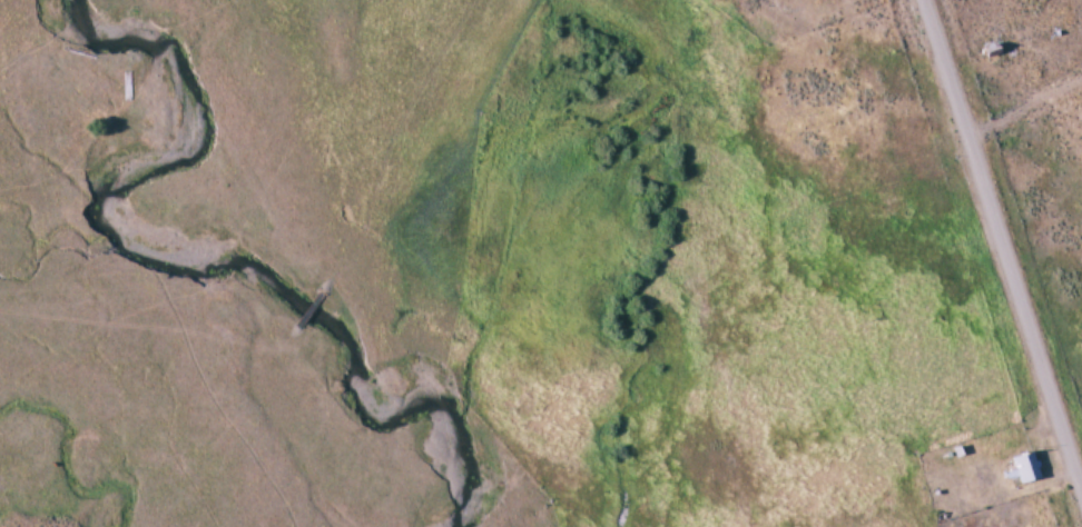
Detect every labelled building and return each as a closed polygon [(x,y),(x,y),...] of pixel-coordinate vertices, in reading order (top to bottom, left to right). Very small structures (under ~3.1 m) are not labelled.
[(1039,477),(1032,450),(1011,457),(1019,483),(1039,477)]
